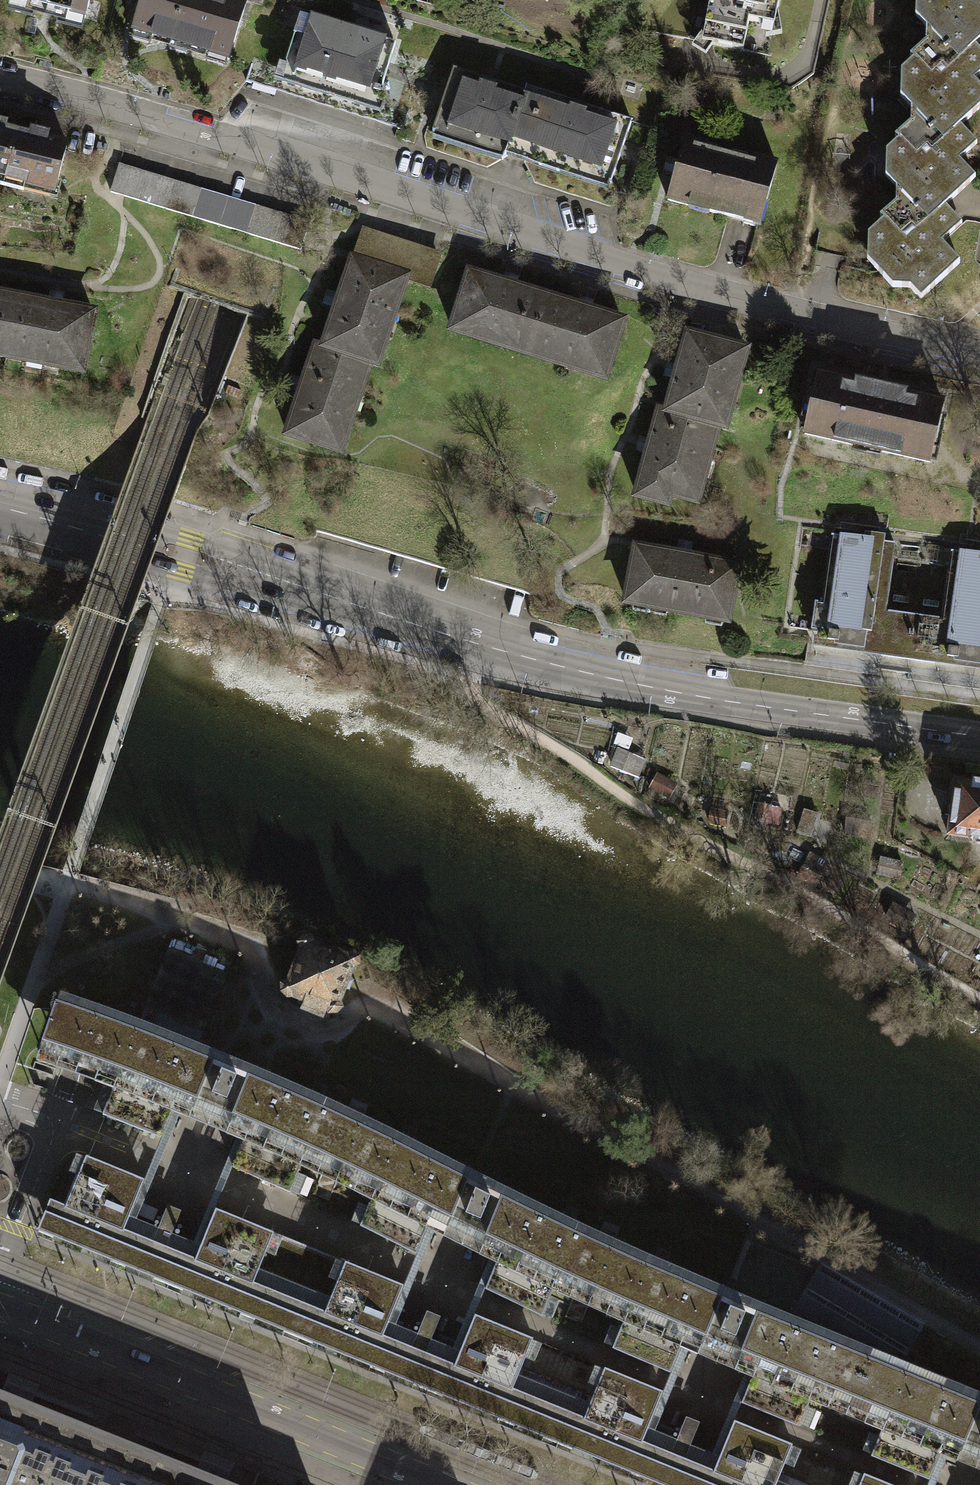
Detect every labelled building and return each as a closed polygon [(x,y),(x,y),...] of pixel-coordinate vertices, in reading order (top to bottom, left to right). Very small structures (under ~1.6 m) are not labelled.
[(76,16),(81,0),(12,0),(27,4),(26,8),(46,14),(50,15),(51,10),(76,16)] [(141,8),(133,38),(162,46),(233,67),(252,3),(240,0),(144,0),(141,8)] [(693,53),(733,61),(740,31),(766,36),(773,0),(703,0),(693,53)] [(940,33),(961,56),(979,40),(979,0),(919,0),(919,10),(940,33)] [(345,30),(299,16),(281,74),(376,103),(378,94),(382,95),(383,91),(379,90),(393,44),(345,30)] [(926,114),(943,134),(964,116),(979,102),(979,72),(979,71),(979,70),(979,40),(961,56),(940,33),(905,63),(904,89),(926,114)] [(488,81),(452,68),(443,94),(431,131),(504,156),(506,148),(525,93),(488,81)] [(577,104),(527,87),(525,93),(506,148),(513,151),(540,160),(538,166),(556,172),(558,166),(609,183),(621,147),(630,121),(577,104)] [(908,193),(927,215),(947,197),(979,169),(962,150),(979,134),(964,116),(943,134),(926,114),(890,143),(890,173),(908,193)] [(3,185),(17,131),(2,128),(4,123),(0,122),(0,184),(3,185)] [(30,135),(17,131),(3,185),(23,190),(24,183),(53,190),(65,143),(45,138),(46,133),(40,131),(32,129),(30,135)] [(702,144),(681,139),(672,171),(664,200),(738,221),(756,225),(773,164),(750,158),(748,164),(700,151),(702,144)] [(110,191),(177,212),(186,184),(118,164),(110,191)] [(308,221),(186,184),(177,212),(300,248),(308,221)] [(966,217),(947,197),(927,215),(908,193),(868,228),(868,253),(891,279),(907,279),(921,294),(964,255),(946,235),(966,217)] [(437,255),(361,230),(340,293),(336,292),(334,300),(331,307),(335,309),(323,345),(368,360),(375,362),(386,331),(380,329),(391,294),(398,297),(404,278),(427,286),(437,255)] [(503,346),(527,353),(545,296),(468,273),(450,330),(475,337),(476,332),(505,340),(503,346)] [(5,355),(15,298),(0,295),(0,354),(5,355)] [(621,320),(545,296),(527,353),(552,361),(553,355),(580,363),(578,369),(603,377),(621,320)] [(91,312),(15,298),(5,355),(26,359),(27,354),(59,360),(58,365),(80,370),(91,312)] [(686,332),(666,408),(665,411),(716,424),(723,426),(730,403),(724,402),(732,371),(738,372),(745,348),(686,332)] [(323,345),(317,343),(305,378),(301,377),(298,385),(296,392),(299,393),(286,433),(339,451),(352,413),(346,411),(357,378),(362,380),(368,360),(323,345)] [(938,403),(813,375),(800,434),(925,462),(938,403)] [(228,385),(225,393),(238,398),(241,390),(228,385)] [(710,447),(716,424),(665,411),(666,408),(660,407),(636,495),(666,503),(668,494),(695,501),(702,476),(697,475),(705,446),(710,447)] [(864,538),(839,534),(821,651),(907,664),(915,616),(886,611),(897,543),(884,541),(885,536),(865,533),(864,538)] [(673,554),(635,547),(625,602),(725,620),(735,567),(689,558),(690,554),(674,551),(673,554)] [(953,549),(942,620),(915,616),(907,664),(979,673),(979,554),(953,549)] [(641,782),(649,763),(631,755),(636,742),(623,736),(609,768),(641,782)] [(957,768),(947,827),(979,832),(979,771),(957,768)] [(321,1004),(334,1009),(346,977),(343,976),(350,958),(300,940),(281,990),(295,995),(292,1003),(318,1012),(321,1004)] [(335,1173),(359,1115),(340,1107),(285,1082),(247,1067),(241,1080),(207,1065),(213,1052),(132,1020),(54,992),(34,1050),(76,1065),(112,1078),(98,1114),(157,1136),(170,1102),(243,1130),(228,1166),(285,1191),(300,1155),(335,1173)] [(552,1280),(588,1296),(612,1239),(501,1186),(495,1200),(462,1183),(467,1169),(394,1132),(359,1115),(335,1173),(371,1190),(355,1225),(411,1253),(426,1218),(495,1252),(481,1288),(538,1315),(552,1280)] [(33,1229),(294,1336),(319,1275),(297,1266),(305,1246),(211,1208),(197,1244),(167,1232),(161,1246),(148,1241),(154,1227),(124,1215),(139,1179),(82,1155),(61,1205),(45,1198),(33,1229)] [(874,1397),(897,1358),(918,1324),(816,1264),(788,1314),(757,1300),(752,1315),(716,1300),(722,1286),(612,1239),(588,1296),(623,1311),(608,1346),(665,1371),(680,1337),(752,1365),(737,1402),(794,1424),(810,1390),(864,1412),(871,1396),(874,1397)] [(399,1284),(305,1246),(297,1266),(319,1275),(294,1336),(408,1382),(553,1441),(571,1397),(513,1373),(528,1337),(470,1313),(455,1350),(426,1338),(420,1352),(408,1347),(414,1333),(384,1321),(399,1284)] [(897,1358),(874,1397),(871,1396),(864,1412),(881,1418),(866,1454),(925,1478),(939,1442),(979,1459),(979,1408),(975,1406),(979,1394),(979,1392),(897,1358)] [(553,1441),(661,1484),(787,1484),(773,1479),(788,1442),(730,1419),(715,1455),(686,1444),(680,1457),(668,1452),(673,1438),(643,1426),(658,1390),(600,1366),(585,1403),(571,1397),(553,1441)] [(35,1403),(11,1393),(0,1389),(0,1484),(3,1484),(35,1403)] [(240,1484),(35,1403),(3,1484),(242,1484),(240,1484)] [(860,1471),(854,1484),(893,1484),(860,1471)]
